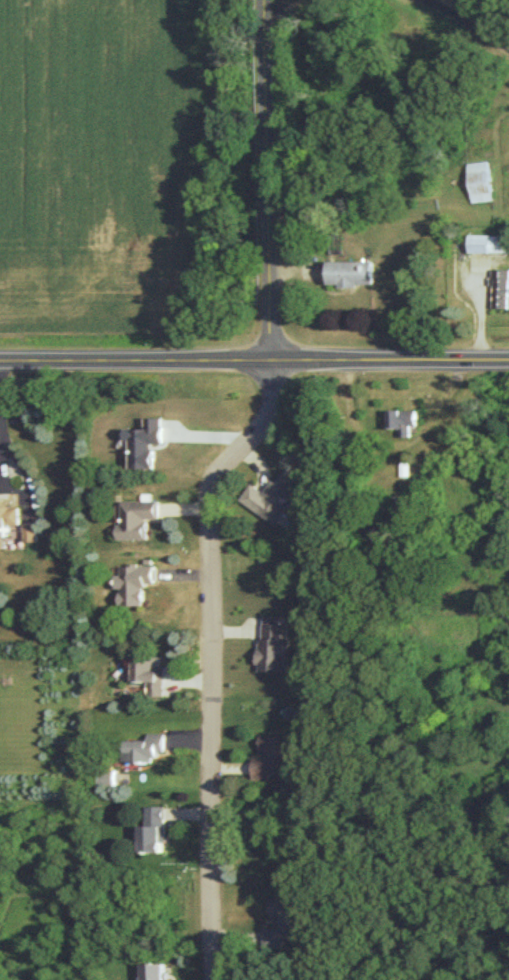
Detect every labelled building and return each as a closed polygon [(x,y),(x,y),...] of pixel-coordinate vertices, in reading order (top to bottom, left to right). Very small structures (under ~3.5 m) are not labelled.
[(491,199),(488,160),(467,162),(471,201),(491,199)] [(468,251),(507,252),(507,235),(469,235),(468,251)] [(374,261),(328,260),(328,284),(373,285),(374,261)] [(492,307),(508,307),(508,268),(492,268),(492,307)] [(154,468),(155,443),(164,443),(164,417),(147,417),(146,428),(126,428),(125,439),(131,439),(130,467),(154,468)] [(239,499),(274,523),(299,488),(293,483),(298,476),(283,466),(265,492),(250,483),(239,499)] [(159,499),(123,500),(123,524),(118,524),(118,539),(148,538),(148,518),(160,518),(159,499)] [(4,548),(3,537),(7,537),(7,524),(20,524),(19,506),(0,507),(0,548),(4,548)] [(37,523),(23,523),(24,541),(37,541),(37,523)] [(121,566),(121,574),(116,574),(116,588),(119,588),(120,605),(145,604),(144,583),(155,582),(155,565),(121,566)] [(286,671),(287,623),(279,623),(279,614),(259,614),(258,670),(286,671)] [(162,695),(163,659),(133,658),(133,668),(128,668),(127,680),(147,681),(147,695),(162,695)] [(164,732),(148,733),(148,739),(123,740),(124,761),(156,761),(156,751),(165,751),(164,732)] [(293,735),(260,735),(260,755),(255,755),(255,776),(294,775),(293,735)] [(97,770),(98,785),(115,784),(114,769),(97,770)] [(166,805),(146,806),(147,824),(140,824),(141,852),(167,851),(166,805)] [(142,963),(143,979),(165,979),(164,963),(142,963)]
